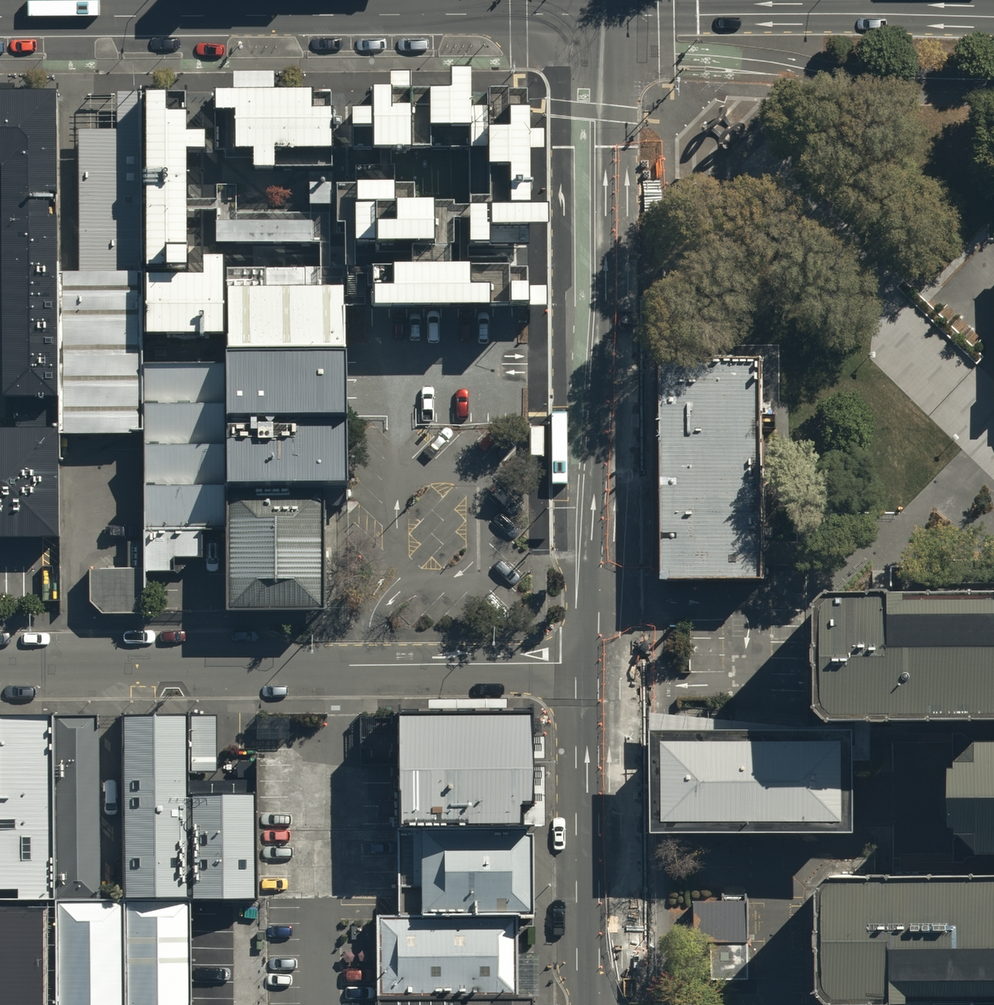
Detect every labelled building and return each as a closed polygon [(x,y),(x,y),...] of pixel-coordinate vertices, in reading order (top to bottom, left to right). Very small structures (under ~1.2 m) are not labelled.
[(528,92),(374,93),(374,116),(355,116),(355,154),(469,154),(469,252),(528,252),(528,92)] [(0,93),(0,396),(55,395),(54,272),(55,93),(0,93)] [(142,94),(144,339),(226,338),(225,292),(225,258),(188,258),(187,154),(205,153),(205,135),(188,135),(187,93),(142,94)] [(144,339),(142,94),(119,95),(120,132),(79,132),(81,272),(54,272),(55,395),(55,426),(56,439),(145,438),(144,365),(144,339)] [(332,94),(216,95),(216,115),(235,115),(236,154),(253,154),(253,174),(333,173),(332,94)] [(395,168),(356,168),(357,249),(453,248),(453,206),(395,206),(395,168)] [(315,216),(236,217),(236,187),(217,187),(217,247),(315,246),(315,216)] [(526,269),(375,272),(376,313),(527,310),(526,269)] [(226,338),(227,353),(345,351),(345,313),(344,290),(225,292),(226,338)] [(344,356),(226,357),(228,365),(228,491),(324,490),(346,490),(345,422),(344,356)] [(228,365),(144,365),(145,438),(145,572),(170,572),(170,559),(202,559),(202,534),(228,534),(228,491),(228,365)] [(764,374),(662,375),(664,579),(766,577),(764,374)] [(0,427),(0,536),(42,536),(59,536),(56,439),(55,426),(0,427)] [(324,490),(228,491),(228,534),(229,609),(325,608),(324,490)] [(102,614),(145,614),(145,572),(91,572),(91,602),(102,614)] [(821,607),(822,710),(835,722),(860,722),(993,738),(993,596),(834,596),(821,607)] [(191,898),(190,792),(189,773),(189,714),(124,715),(125,899),(191,898)] [(217,714),(189,714),(189,773),(216,772),(217,714)] [(531,714),(398,716),(399,825),(421,825),(530,825),(531,714)] [(0,798),(0,900),(57,899),(53,715),(0,715),(0,793),(0,798)] [(100,715),(56,715),(57,899),(101,898),(100,715)] [(857,729),(655,730),(655,832),(699,832),(857,832),(857,729)] [(985,765),(987,786),(962,795),(961,853),(988,861),(989,880),(993,880),(993,765),(985,765)] [(259,898),(258,792),(190,792),(191,898),(259,898)] [(532,912),(530,825),(421,825),(422,915),(515,914),(532,912)] [(989,880),(832,881),(822,891),(822,994),(831,1004),(993,1004),(993,880),(989,880)] [(125,899),(126,1004),(192,1004),(191,898),(125,899)] [(57,899),(58,1004),(126,1004),(125,899),(57,899)] [(749,901),(695,901),(695,940),(712,940),(712,978),(750,978),(749,901)] [(422,915),(378,916),(380,996),(517,996),(515,914),(422,915)] [(380,996),(380,1004),(534,1004),(534,996),(517,996),(380,996)]
